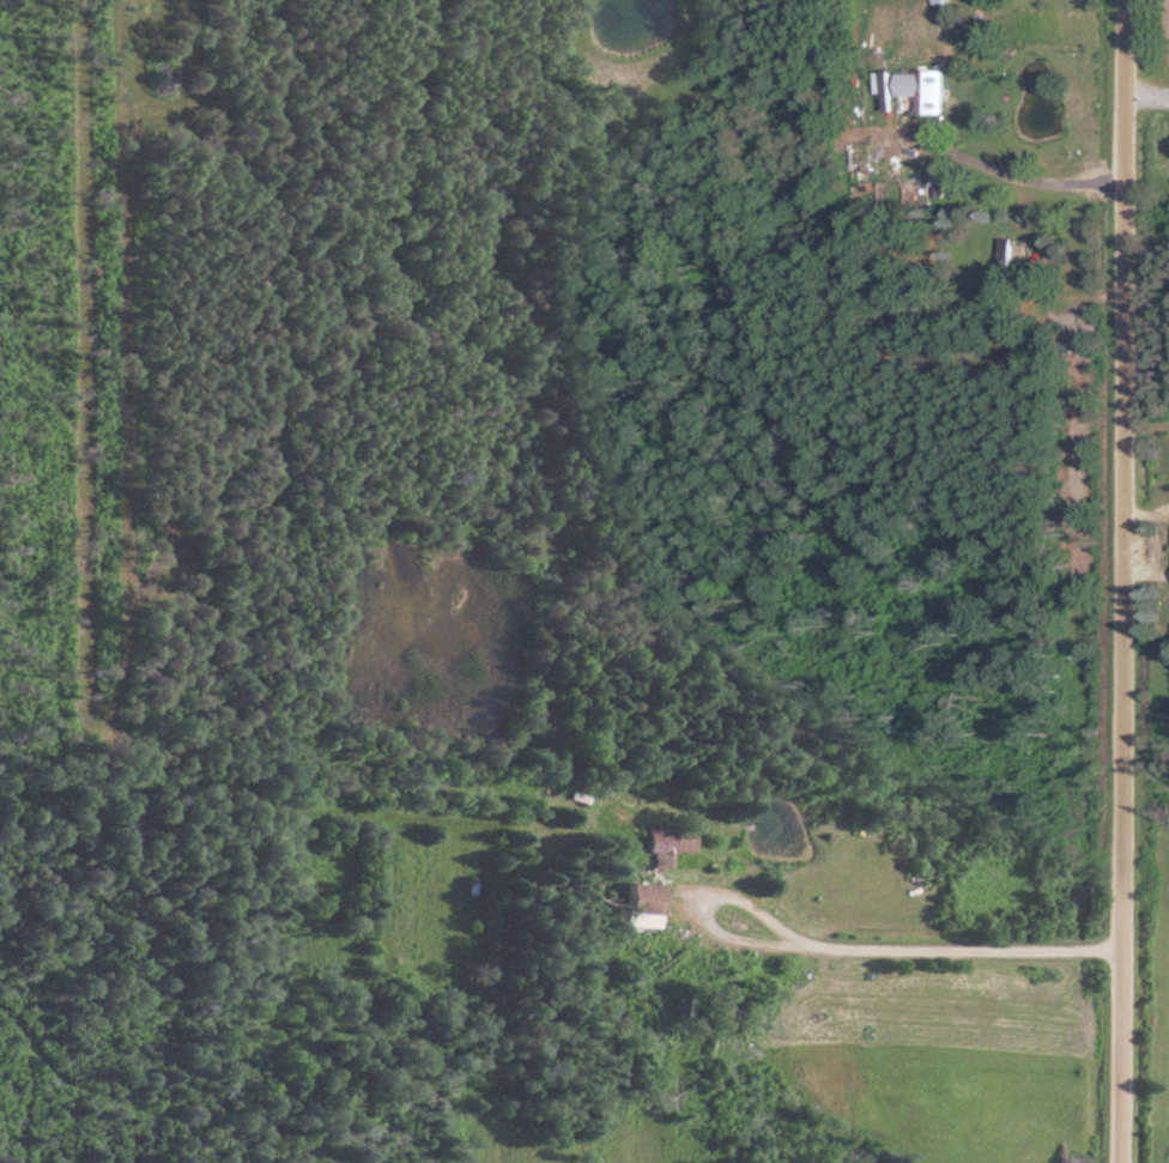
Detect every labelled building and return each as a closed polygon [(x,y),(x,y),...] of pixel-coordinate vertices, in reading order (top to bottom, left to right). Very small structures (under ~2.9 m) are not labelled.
[(903,72),(903,97),(923,97),(923,114),(949,115),(949,73),(903,72)] [(1004,286),(1016,286),(1016,239),(1004,239),(1004,286)] [(699,853),(699,828),(655,827),(654,869),(678,869),(678,853),(699,853)] [(667,885),(633,885),(633,915),(667,915),(667,885)]
